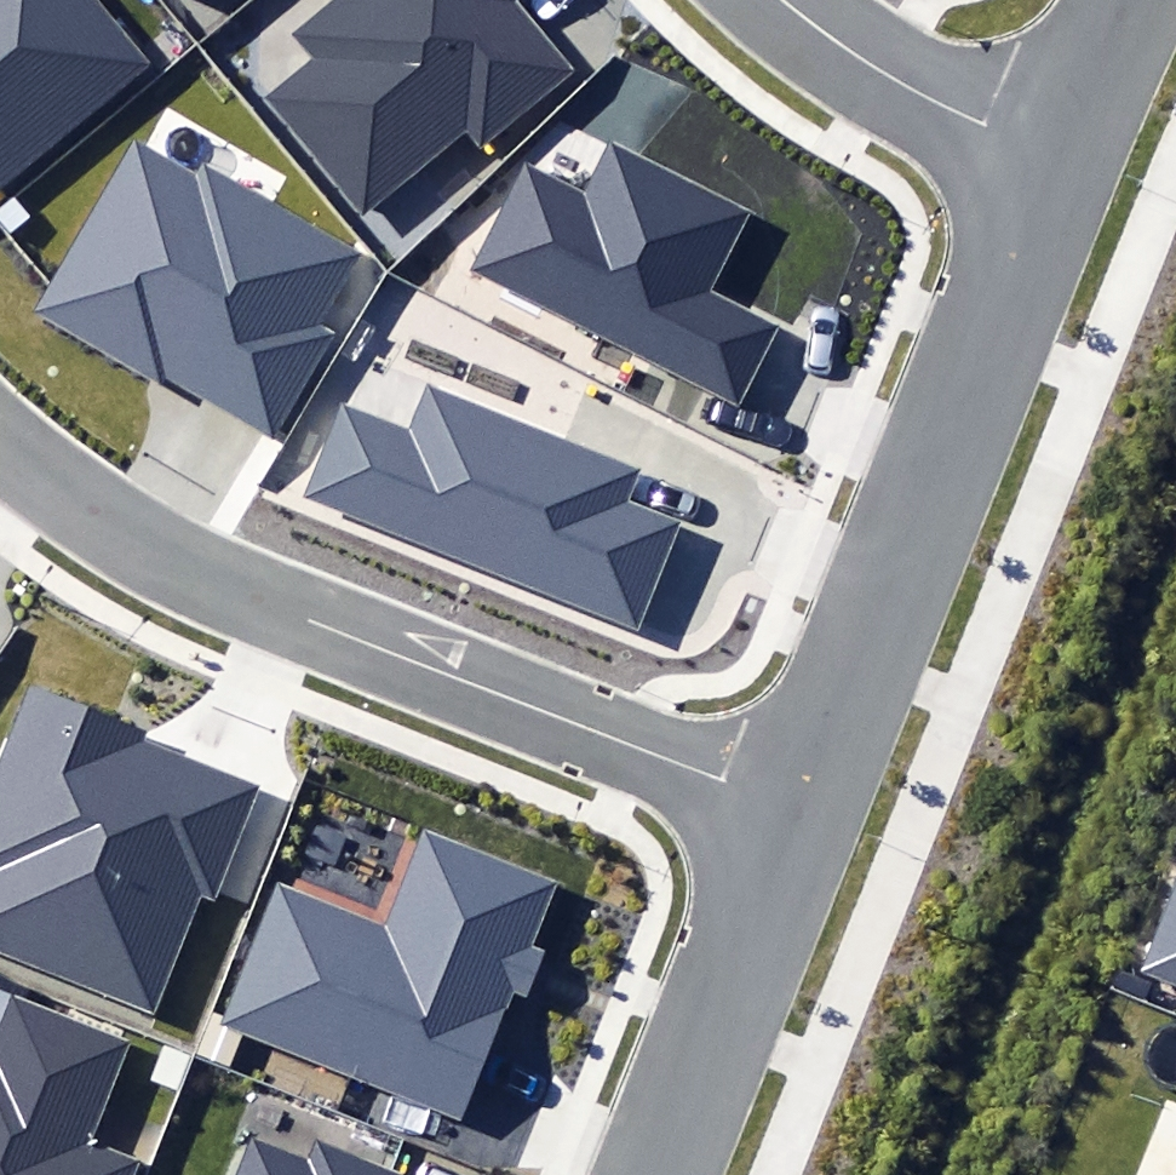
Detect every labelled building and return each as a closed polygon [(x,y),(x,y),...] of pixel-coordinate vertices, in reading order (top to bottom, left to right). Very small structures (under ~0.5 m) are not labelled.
[(146,61),(95,0),(0,0),(0,182),(146,61)] [(263,96),(358,212),(469,123),(484,141),(569,73),(510,0),(333,0),(290,35),(309,59),(263,96)] [(163,369),(279,437),(341,330),(327,321),(365,256),(204,162),(196,175),(136,140),(37,310),(157,380),(163,369)] [(526,162),(471,272),(734,405),(775,324),(706,290),(746,212),(612,144),(587,193),(526,162)] [(340,402),(301,499),(639,636),(685,523),(629,501),(640,473),(429,387),(411,431),(340,402)] [(150,1008),(196,892),(214,899),(257,790),(143,746),(148,732),(29,685),(0,758),(0,949),(150,1008)] [(275,878),(217,1023),(464,1121),(516,989),(528,994),(545,951),(530,945),(554,883),(422,831),(386,922),(275,878)] [(1142,972),(1175,985),(1175,888),(1142,972)] [(137,1160),(87,1141),(126,1041),(12,996),(0,1027),(0,1174),(131,1174),(137,1160)] [(239,1174),(405,1174),(319,1141),(311,1161),(254,1139),(239,1174)]
